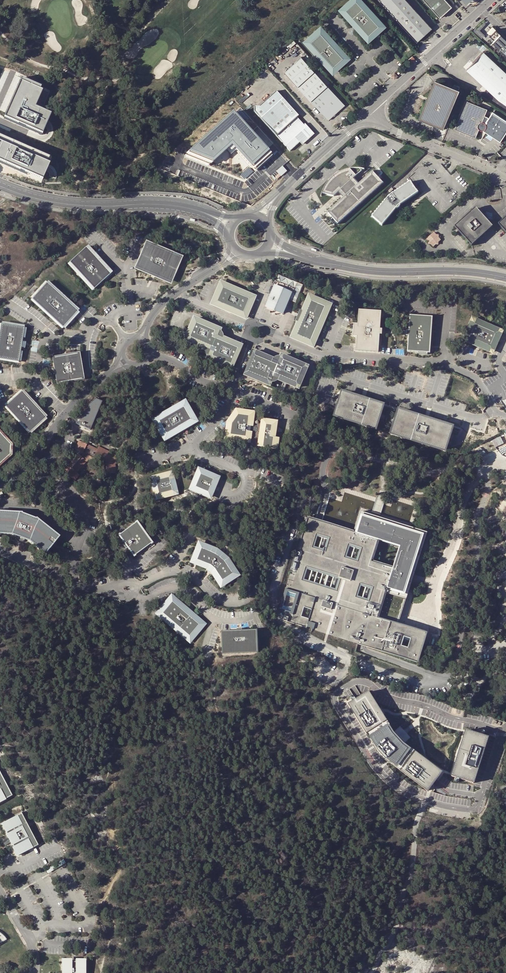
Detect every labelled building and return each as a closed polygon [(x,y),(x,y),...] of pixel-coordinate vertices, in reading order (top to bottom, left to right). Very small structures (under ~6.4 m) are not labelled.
[(340,7),(368,37),(384,22),(362,0),(347,0),(340,7)] [(424,47),(439,33),(407,0),(379,0),(424,47)] [(443,18),(455,7),(448,0),(426,0),(443,18)] [(320,26),(305,41),(333,71),(349,56),(320,26)] [(497,31),(491,37),(496,41),(494,44),(505,55),(505,39),(497,31)] [(285,70),(328,118),(345,104),(302,55),(285,70)] [(485,55),(475,65),(473,68),(473,70),(473,73),(474,76),(500,100),(505,104),(505,74),(485,55)] [(42,86),(22,78),(4,118),(42,135),(51,113),(33,105),(42,86)] [(444,87),(435,83),(420,119),(429,123),(430,122),(432,123),(432,125),(444,130),(460,94),(447,88),(446,90),(444,89),(444,87)] [(261,98),(264,102),(278,90),(275,87),(270,85),(262,93),(261,98)] [(255,105),(254,111),(290,151),(302,141),(303,143),(307,140),(307,138),(309,136),(311,137),(313,134),(305,125),(298,117),(299,115),(278,90),(264,102),(260,105),(255,105)] [(468,102),(456,131),(477,139),(480,131),(484,122),(489,111),(468,102)] [(238,139),(239,116),(227,115),(226,138),(229,138),(235,139),(238,139)] [(306,124),(305,125),(313,134),(311,137),(309,136),(307,138),(307,140),(303,143),(305,145),(316,135),(306,124)] [(43,180),(49,165),(47,163),(49,157),(0,135),(0,162),(27,175),(28,173),(43,180)] [(229,138),(229,140),(226,144),(224,144),(223,154),(239,155),(240,145),(237,144),(234,140),(235,139),(229,138)] [(224,144),(197,142),(196,155),(223,156),(223,154),(224,144)] [(238,157),(266,159),(267,147),(240,145),(239,155),(238,157)] [(329,214),(339,225),(384,185),(374,173),(359,186),(355,181),(356,180),(365,171),(361,171),(353,171),(348,172),(340,175),(333,180),(327,187),(324,193),(323,195),(335,198),(336,198),(340,194),(345,199),(329,214)] [(412,199),(419,194),(411,183),(398,193),(393,197),(388,201),(384,205),(373,218),(383,227),(394,214),(397,210),(400,207),(406,203),(412,199)] [(471,247),(493,228),(479,213),(472,213),(454,228),(471,247)] [(439,241),(433,234),(426,240),(432,247),(439,241)] [(185,255),(148,238),(135,267),(172,283),(185,255)] [(86,247),(70,262),(93,288),(109,274),(86,247)] [(46,281),(30,297),(62,327),(77,311),(46,281)] [(295,289),(276,281),(268,300),(270,301),(267,307),(282,314),(285,307),(286,308),(295,289)] [(254,297),(221,283),(212,304),(245,318),(254,297)] [(292,340),(313,349),(330,308),(310,299),(303,314),(300,313),(296,323),(298,325),(292,340)] [(380,323),(381,312),(359,310),(358,324),(354,324),(353,336),(357,337),(356,351),(378,352),(379,349),(380,335),(382,335),(382,330),(380,329),(380,323)] [(408,336),(407,351),(416,352),(427,353),(430,353),(432,317),(410,315),(409,331),(408,336)] [(473,319),(464,340),(492,352),(501,332),(473,319)] [(219,331),(194,320),(185,340),(204,349),(210,352),(208,357),(207,357),(207,359),(217,364),(222,366),(232,370),(242,348),(223,339),(216,337),(219,331)] [(2,322),(0,333),(0,359),(18,363),(25,327),(2,322)] [(159,337),(156,340),(164,347),(166,344),(159,337)] [(77,353),(52,358),(57,382),(83,378),(77,353)] [(272,361),(253,353),(244,375),(254,380),(259,382),(269,386),(270,384),(272,379),(278,381),(283,383),(287,385),(297,390),(306,369),(281,358),(279,364),(272,361)] [(21,392),(4,408),(29,434),(46,418),(21,392)] [(375,428),(382,405),(342,393),(340,399),(337,409),(335,416),(375,428)] [(102,401),(95,398),(76,418),(75,423),(90,429),(102,401)] [(185,402),(154,418),(164,438),(195,421),(185,402)] [(450,434),(452,427),(397,410),(390,433),(445,450),(447,444),(450,434)] [(262,418),(235,412),(229,424),(227,440),(249,443),(249,450),(258,451),(258,448),(275,450),(277,439),(271,438),(271,433),(273,434),(275,424),(261,424),(262,418)] [(10,456),(11,446),(0,435),(0,466),(10,456)] [(84,444),(76,441),(73,449),(77,453),(80,455),(77,458),(74,456),(61,471),(71,481),(76,475),(74,473),(85,460),(98,468),(101,478),(118,473),(115,464),(108,466),(105,467),(104,462),(106,462),(110,453),(96,446),(94,451),(83,445),(84,444)] [(106,462),(104,462),(105,467),(108,466),(115,464),(116,463),(110,453),(106,462)] [(218,480),(197,470),(188,489),(209,499),(218,480)] [(174,493),(169,472),(149,476),(153,497),(174,493)] [(392,594),(406,599),(427,532),(360,511),(354,531),(309,517),(279,610),(289,613),(296,615),(293,624),(419,662),(428,632),(417,629),(399,623),(384,618),(392,594)] [(12,537),(16,539),(16,540),(17,541),(17,542),(19,543),(23,544),(24,543),(25,542),(30,543),(46,557),(50,552),(56,544),(60,539),(37,521),(36,521),(22,516),(23,515),(0,514),(0,537),(12,537)] [(137,525),(119,538),(125,546),(128,550),(134,559),(152,545),(137,525)] [(213,551),(200,546),(193,565),(207,570),(208,571),(213,574),(213,575),(222,589),(238,578),(228,562),(223,558),(217,553),(213,551)] [(399,623),(406,599),(392,594),(384,618),(399,623)] [(204,627),(172,599),(157,616),(190,644),(204,627)] [(257,632),(222,634),(223,657),(258,656),(257,632)] [(380,711),(369,692),(358,698),(348,704),(373,744),(374,743),(390,762),(428,791),(435,782),(442,772),(424,758),(404,743),(403,745),(396,738),(391,732),(393,731),(380,711)] [(488,737),(466,730),(459,753),(452,776),(474,783),(479,767),(488,737)] [(13,798),(0,774),(0,805),(13,798)] [(21,813),(1,824),(18,856),(38,845),(21,813)] [(64,860),(45,867),(47,873),(66,866),(64,860)] [(63,962),(63,972),(86,972),(87,962),(77,962),(77,960),(72,960),(72,962),(63,962)]
